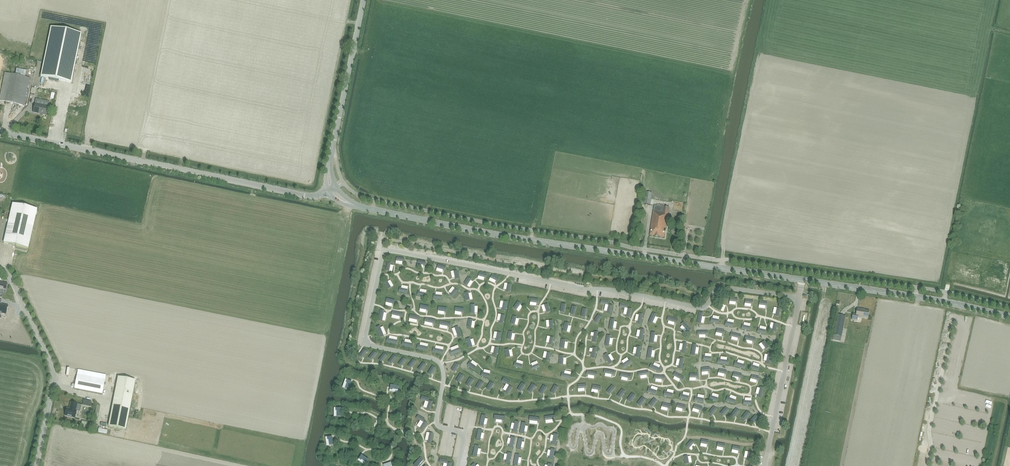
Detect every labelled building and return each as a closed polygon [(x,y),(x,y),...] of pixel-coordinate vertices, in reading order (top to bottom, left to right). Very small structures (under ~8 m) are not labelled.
[(71,83),(81,34),(51,28),(41,77),(71,83)] [(5,73),(0,98),(0,101),(24,106),(30,78),(24,77),(26,71),(16,69),(15,75),(5,73)] [(46,115),(48,106),(35,104),(33,113),(46,115)] [(8,155),(12,159),(17,155),(12,150),(8,155)] [(652,193),(646,192),(644,204),(650,205),(652,193)] [(28,249),(37,210),(12,204),(3,243),(28,249)] [(669,208),(663,208),(654,206),(649,236),(664,238),(669,208)] [(449,295),(453,298),(457,291),(454,289),(449,295)] [(7,315),(8,307),(1,305),(2,300),(0,300),(0,313),(7,315)] [(868,319),(870,311),(862,310),(862,309),(858,309),(856,314),(853,314),(852,320),(857,321),(858,317),(868,319)] [(657,315),(653,314),(649,324),(653,325),(657,315)] [(842,336),(846,317),(838,315),(834,335),(842,336)] [(688,332),(691,330),(684,322),(681,324),(688,332)] [(381,338),(385,337),(380,327),(376,328),(381,338)] [(766,350),(770,348),(764,342),(761,344),(766,350)] [(367,352),(364,349),(359,356),(363,358),(367,352)] [(377,354),(374,352),(369,358),(372,361),(377,354)] [(387,356),(384,353),(379,360),(382,362),(387,356)] [(609,365),(612,363),(607,354),(603,356),(609,365)] [(397,358),(393,355),(389,362),(392,364),(397,358)] [(407,360),(403,358),(399,364),(402,367),(407,360)] [(621,365),(624,368),(633,363),(631,359),(621,365)] [(416,362),(413,360),(408,366),(412,368),(416,362)] [(473,370),(476,367),(469,362),(467,366),(473,370)] [(426,365),(423,363),(418,369),(422,372),(426,365)] [(659,371),(661,368),(651,363),(649,367),(659,371)] [(459,366),(456,364),(451,370),(454,373),(459,366)] [(436,369),(433,366),(428,373),(432,375),(436,369)] [(102,394),(106,375),(78,370),(74,389),(102,394)] [(683,381),(685,377),(675,372),(673,376),(683,381)] [(464,377),(461,374),(456,381),(460,383),(464,377)] [(118,378),(108,427),(126,430),(135,381),(118,378)] [(474,381),(470,379),(466,385),(469,388),(474,381)] [(484,384),(480,382),(476,388),(479,390),(484,384)] [(494,385),(491,383),(486,389),(490,392),(494,385)] [(525,386),(522,383),(517,390),(521,392),(525,386)] [(536,387),(533,385),(528,391),(531,394),(536,387)] [(513,389),(509,386),(504,393),(508,395),(513,389)] [(547,389),(544,386),(539,393),(543,395),(547,389)] [(559,389),(555,386),(551,393),(554,395),(559,389)] [(615,389),(612,386),(607,392),(610,395),(615,389)] [(626,392),(622,390),(618,396),(621,399),(626,392)] [(636,397),(632,394),(628,401),(631,403),(636,397)] [(646,401),(642,398),(637,405),(641,407),(646,401)] [(657,401),(654,399),(649,405),(652,408),(657,401)] [(65,411),(65,413),(65,415),(65,416),(75,418),(77,411),(76,411),(77,404),(71,403),(69,409),(67,408),(66,410),(65,411)] [(717,410),(714,407),(709,413),(712,416),(717,410)] [(729,410),(726,407),(721,414),(724,416),(729,410)] [(740,412),(736,409),(732,416),(735,418),(740,412)] [(750,415),(747,412),(742,419),(746,421),(750,415)] [(486,416),(482,415),(479,426),(483,427),(484,425),(486,426),(488,420),(485,419),(486,416)] [(759,417),(756,415),(751,421),(754,424),(759,417)] [(556,421),(555,417),(544,418),(545,423),(547,422),(548,425),(553,424),(553,421),(556,421)] [(513,433),(517,434),(519,423),(515,422),(514,424),(512,424),(511,429),(513,430),(513,433)] [(522,423),(520,434),(524,435),(524,432),(527,433),(528,427),(526,427),(526,424),(522,423)] [(482,431),(478,430),(476,441),(480,442),(481,440),(483,440),(484,435),(482,434),(482,431)] [(551,445),(556,446),(558,435),(554,434),(553,437),(551,436),(549,442),(552,442),(551,445)] [(509,448),(513,449),(515,438),(511,437),(510,440),(508,439),(507,445),(509,445),(509,448)] [(519,439),(516,450),(520,451),(521,448),(524,448),(525,443),(522,442),(523,440),(519,439)] [(695,444),(692,441),(686,447),(689,450),(695,444)] [(479,446),(475,446),(472,457),(476,458),(477,455),(480,456),(481,450),(478,450),(479,446)] [(549,460),(553,461),(556,450),(551,449),(551,451),(548,451),(547,456),(550,457),(549,460)] [(505,464),(509,465),(512,454),(507,453),(507,455),(504,455),(503,460),(506,461),(505,464)] [(513,465),(514,465),(517,465),(518,464),(521,464),(522,459),(519,458),(520,456),(515,455),(513,465)] [(420,458),(413,465),(419,465),(424,461),(420,458)]
